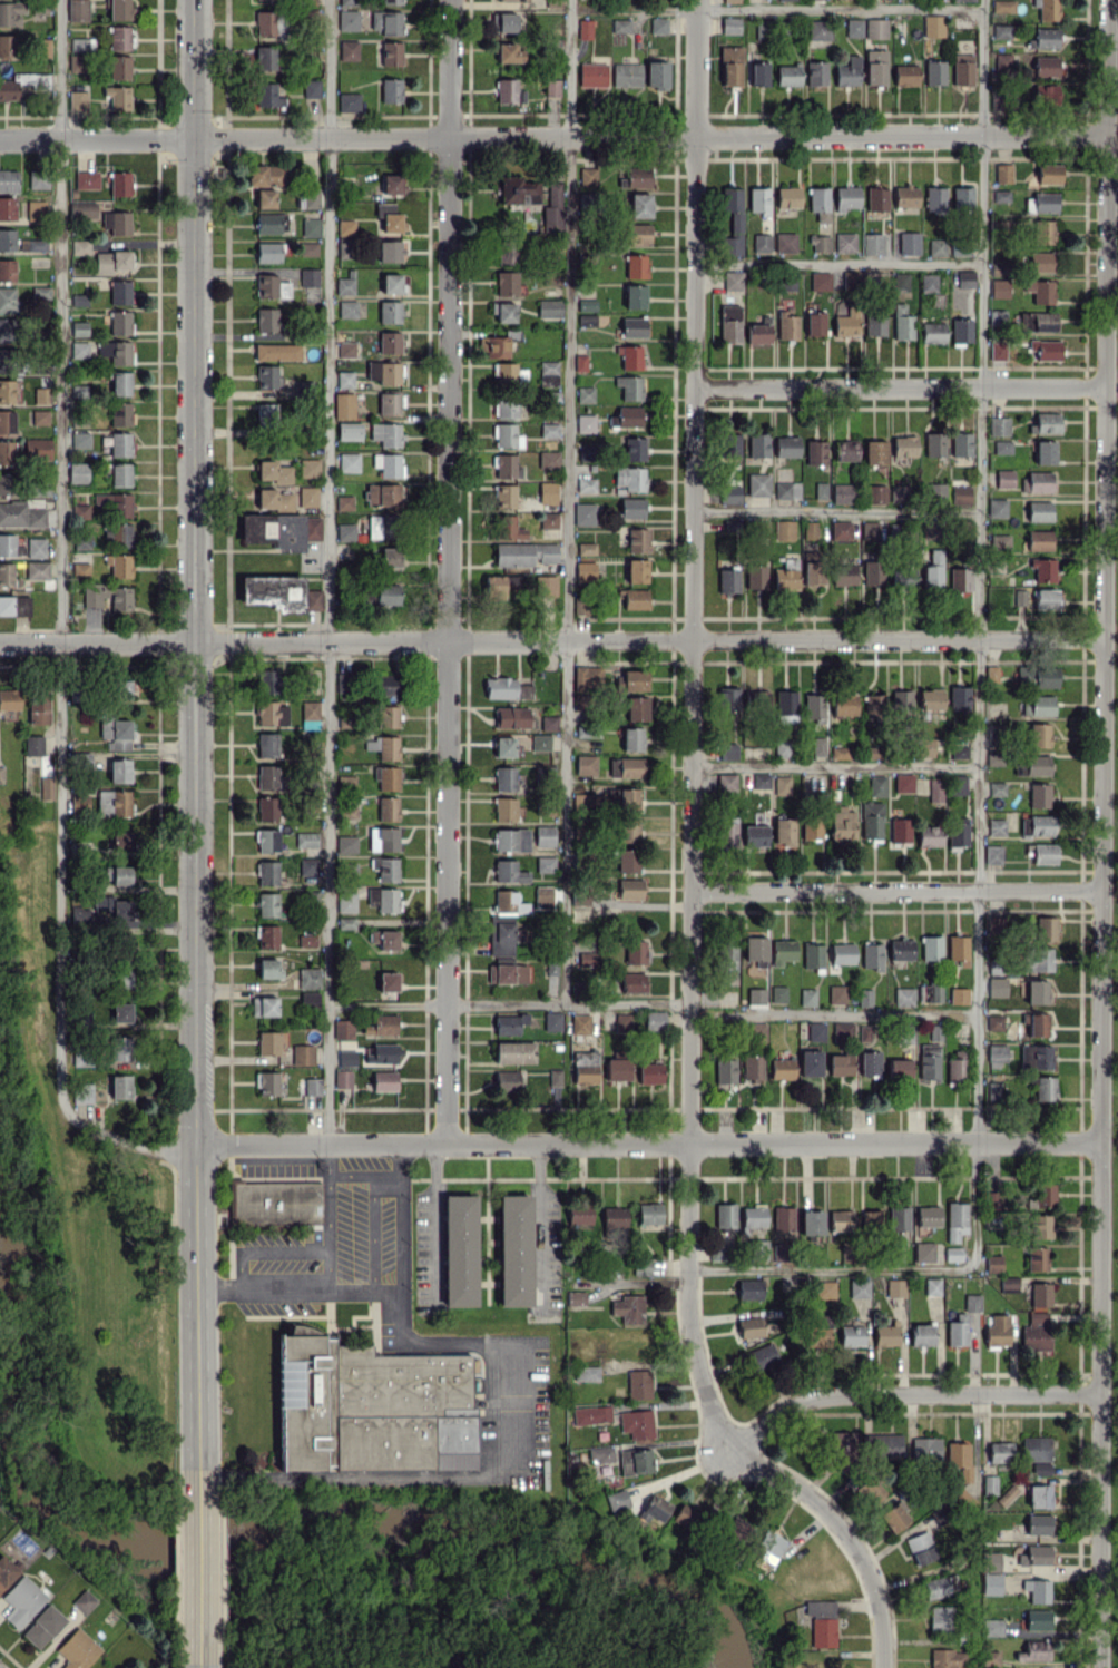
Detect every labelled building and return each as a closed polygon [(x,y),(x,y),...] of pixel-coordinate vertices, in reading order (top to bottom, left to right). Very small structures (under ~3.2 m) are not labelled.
[(88,0),(68,0),(67,21),(88,21),(88,0)] [(130,19),(130,0),(108,0),(109,20),(130,19)] [(992,12),(1014,12),(1015,0),(993,0),(992,12)] [(1059,20),(1058,0),(1032,0),(1032,6),(1038,6),(1039,20),(1059,20)] [(20,25),(20,13),(25,13),(25,2),(0,2),(0,26),(20,25)] [(358,30),(358,10),(340,10),(339,30),(358,30)] [(401,11),(372,12),(372,29),(381,29),(381,35),(402,35),(401,11)] [(256,36),(285,35),(284,12),(256,12),(256,36)] [(516,13),(491,12),(491,31),(524,32),(524,19),(515,19),(516,13)] [(944,36),(943,14),(923,15),(923,37),(944,36)] [(650,33),(667,33),(667,18),(651,17),(650,33)] [(740,17),(722,17),(722,34),(740,34),(740,17)] [(862,18),(845,19),(845,37),(863,36),(862,18)] [(887,19),(865,18),(864,38),(886,38),(887,19)] [(591,39),(592,19),(578,19),(578,38),(591,39)] [(630,32),(630,19),(612,19),(612,32),(630,32)] [(830,40),(831,21),(807,20),(807,39),(830,40)] [(756,40),(768,40),(768,21),(755,21),(756,40)] [(1011,38),(1011,25),(992,24),(992,38),(1011,38)] [(130,50),(129,26),(108,26),(108,50),(130,50)] [(1027,47),(1057,48),(1058,28),(1034,28),(1034,39),(1027,39),(1027,47)] [(0,34),(0,59),(15,60),(15,35),(0,34)] [(51,57),(50,38),(37,38),(38,57),(51,57)] [(70,51),(91,51),(91,38),(70,38),(70,51)] [(358,60),(358,40),(339,40),(339,60),(358,60)] [(382,65),(402,65),(401,41),(381,41),(382,65)] [(523,63),(524,44),(497,43),(497,62),(523,63)] [(279,46),(255,46),(256,70),(280,69),(279,46)] [(742,46),(721,46),(721,85),(742,85),(742,46)] [(886,50),(865,50),(865,84),(886,85),(886,50)] [(972,84),(973,54),(953,53),(952,84),(972,84)] [(1011,54),(995,53),(994,71),(1011,72),(1011,54)] [(69,71),(87,72),(87,55),(69,55),(69,71)] [(110,79),(130,80),(130,56),(111,55),(110,79)] [(835,85),(859,86),(859,55),(847,55),(847,65),(835,65),(835,85)] [(1057,56),(1033,56),(1033,76),(1057,76),(1057,56)] [(925,61),(925,85),(945,84),(945,60),(925,61)] [(646,88),(667,88),(668,61),(646,61),(646,88)] [(750,86),(770,85),(769,61),(749,61),(750,86)] [(827,85),(826,61),(806,61),(807,85),(827,85)] [(579,86),(607,86),(607,63),(580,63),(579,86)] [(642,86),(641,63),(612,63),(612,86),(642,86)] [(776,86),(800,85),(799,64),(776,64),(776,86)] [(894,85),(917,85),(918,65),(894,64),(894,85)] [(49,73),(12,73),(12,80),(0,81),(0,100),(17,100),(17,83),(32,83),(32,91),(49,91),(49,73)] [(382,102),(401,102),(401,78),(381,79),(382,102)] [(320,97),(320,79),(303,80),(303,97),(320,97)] [(496,79),(497,103),(525,102),(525,89),(517,89),(517,79),(496,79)] [(546,96),(560,96),(560,79),(546,79),(546,96)] [(257,106),(285,106),(285,96),(276,96),(276,83),(257,82),(257,106)] [(1033,84),(1033,106),(1057,107),(1057,84),(1033,84)] [(130,110),(129,86),(104,86),(104,95),(111,95),(111,110),(130,110)] [(87,91),(69,91),(69,109),(87,109),(87,91)] [(338,112),(360,112),(359,93),(338,93),(338,112)] [(1012,183),(1012,164),(995,164),(995,183),(1012,183)] [(1061,164),(1037,164),(1037,184),(1061,184),(1061,164)] [(287,165),(247,165),(247,185),(287,186),(287,165)] [(596,167),(579,168),(580,186),(596,186),(596,167)] [(651,187),(651,169),(627,168),(626,186),(651,187)] [(17,192),(17,170),(0,170),(0,192),(17,192)] [(75,189),(99,189),(98,171),(75,172),(75,189)] [(48,188),(48,172),(29,173),(29,189),(48,188)] [(111,196),(130,195),(130,172),(110,172),(111,196)] [(401,193),(401,174),(382,174),(383,193),(401,193)] [(499,203),(539,204),(540,182),(519,181),(520,175),(500,175),(499,203)] [(542,205),(543,230),(563,229),(561,182),(548,182),(549,205),(542,205)] [(776,187),(776,208),(800,207),(800,186),(776,187)] [(859,208),(859,186),(835,187),(835,209),(859,208)] [(894,186),(894,207),(918,206),(917,186),(894,186)] [(741,187),(722,187),(722,211),(729,211),(730,237),(724,237),(724,256),(743,255),(741,187)] [(769,211),(769,187),(748,187),(749,212),(769,211)] [(809,211),(829,210),(828,187),(808,187),(809,211)] [(867,210),(887,210),(886,187),(866,187),(867,210)] [(925,210),(945,210),(945,187),(925,187),(925,210)] [(973,187),(953,187),(952,209),(973,210),(973,187)] [(274,208),(275,189),(256,188),(256,208),(274,208)] [(319,208),(319,189),(302,188),(302,208),(319,208)] [(1009,190),(991,191),(991,202),(1009,201),(1009,190)] [(630,217),(651,217),(650,192),(630,193),(630,217)] [(1025,212),(1057,213),(1057,194),(1025,194),(1025,212)] [(0,196),(0,220),(14,220),(14,196),(0,196)] [(26,201),(27,220),(46,220),(46,200),(26,201)] [(96,219),(96,201),(70,201),(70,219),(96,219)] [(394,202),(375,203),(375,217),(382,216),(382,232),(401,232),(401,212),(394,212),(394,202)] [(111,235),(131,235),(130,211),(102,212),(102,228),(110,228),(111,235)] [(256,234),(280,234),(280,222),(281,222),(281,214),(256,214),(256,234)] [(320,218),(302,218),(302,236),(320,236),(320,218)] [(337,235),(354,235),(355,220),(337,220),(337,235)] [(1054,243),(1053,220),(1032,220),(1032,243),(1054,243)] [(650,225),(626,224),(625,243),(650,244),(650,225)] [(15,250),(15,229),(0,229),(0,250),(15,250)] [(919,254),(919,232),(898,232),(899,255),(919,254)] [(796,233),(775,233),(775,253),(797,253),(796,233)] [(855,251),(855,233),(834,233),(835,252),(855,251)] [(863,254),(883,254),(883,233),(862,233),(863,254)] [(770,252),(770,234),(753,234),(754,252),(770,252)] [(829,252),(829,235),(812,235),(812,251),(829,252)] [(46,252),(47,239),(24,239),(24,251),(46,252)] [(945,256),(946,239),(928,239),(928,255),(945,256)] [(90,254),(90,240),(71,240),(71,254),(90,254)] [(378,240),(378,262),(402,262),(402,240),(378,240)] [(281,262),(281,242),(256,242),(256,262),(281,262)] [(317,255),(317,242),(299,243),(300,256),(317,255)] [(338,258),(352,258),(352,242),(338,242),(338,258)] [(497,264),(515,264),(515,243),(497,243),(497,264)] [(95,252),(95,274),(112,274),(112,270),(130,269),(130,251),(95,252)] [(1055,252),(1029,251),(1028,271),(1055,272),(1055,252)] [(626,278),(646,278),(646,254),(626,254),(626,278)] [(15,260),(0,260),(0,281),(14,281),(15,260)] [(991,276),(1008,275),(1007,264),(991,264),(991,276)] [(559,265),(547,265),(547,285),(559,285),(559,265)] [(300,286),(318,286),(318,269),(300,268),(300,286)] [(724,270),(723,290),(742,290),(743,271),(724,270)] [(858,270),(843,271),(843,289),(859,288),(858,270)] [(517,295),(517,271),(496,271),(496,294),(517,295)] [(974,271),(958,271),(958,287),(974,287),(974,271)] [(830,290),(830,272),(811,272),(811,290),(830,290)] [(908,273),(891,272),(890,288),(908,289),(908,273)] [(382,293),(401,293),(401,273),(382,273),(382,293)] [(936,273),(920,273),(920,292),(937,291),(936,273)] [(290,282),(276,282),(276,274),(256,274),(256,297),(290,297),(290,282)] [(354,295),(354,278),(335,277),(335,294),(354,295)] [(991,298),(1009,297),(1009,279),(991,279),(991,298)] [(111,304),(130,304),(130,280),(110,280),(111,304)] [(1033,304),(1053,303),(1053,280),(1023,280),(1023,291),(1032,291),(1033,304)] [(646,285),(626,285),(625,308),(645,309),(646,285)] [(50,298),(50,286),(32,286),(32,299),(50,298)] [(0,287),(0,312),(20,312),(20,300),(15,300),(14,287),(0,287)] [(538,317),(562,316),(562,299),(537,300),(538,317)] [(596,299),(578,299),(579,312),(597,311),(596,299)] [(356,300),(338,300),(338,318),(356,318),(356,300)] [(379,323),(401,323),(401,301),(379,301),(379,323)] [(515,322),(515,303),(491,302),(491,313),(496,313),(496,322),(515,322)] [(847,315),(834,315),(834,336),(857,336),(858,303),(847,303),(847,315)] [(894,339),(914,339),(914,315),(905,315),(905,303),(893,303),(894,339)] [(739,343),(740,305),(720,305),(720,342),(739,343)] [(257,332),(277,332),(276,308),(256,308),(257,332)] [(865,335),(885,335),(885,309),(866,308),(865,335)] [(1005,310),(990,309),(989,323),(1005,324),(1005,310)] [(131,310),(110,311),(110,334),(131,334),(131,310)] [(798,339),(798,313),(778,312),(777,339),(798,339)] [(824,312),(805,312),(806,335),(825,335),(824,312)] [(1055,312),(1032,312),(1032,331),(1055,331),(1055,312)] [(596,314),(578,314),(579,325),(596,325),(596,314)] [(0,317),(0,342),(16,342),(17,318),(0,317)] [(646,337),(646,317),(622,317),(622,337),(646,337)] [(971,342),(971,318),(951,318),(951,342),(971,342)] [(87,336),(88,321),(68,321),(68,335),(87,336)] [(921,343),(945,343),(945,323),(921,322),(921,343)] [(399,331),(378,331),(379,354),(400,353),(399,331)] [(483,336),(484,358),(509,358),(508,336),(483,336)] [(1035,360),(1060,360),(1060,340),(1028,340),(1028,350),(1035,350),(1035,360)] [(88,357),(88,342),(70,341),(70,357),(88,357)] [(109,364),(131,365),(132,341),(98,341),(97,355),(109,356),(109,364)] [(990,359),(1005,360),(1006,342),(990,341),(990,359)] [(338,357),(355,357),(355,342),(338,342),(338,357)] [(300,344),(255,343),(255,359),(299,360),(300,344)] [(642,369),(642,346),(616,345),(616,354),(622,354),(621,369),(642,369)] [(0,349),(0,372),(17,371),(16,348),(0,349)] [(575,371),(586,371),(586,354),(574,355),(575,371)] [(557,374),(558,361),(540,361),(540,373),(557,374)] [(379,384),(401,384),(401,362),(367,362),(367,380),(379,380),(379,384)] [(516,363),(496,362),(496,387),(515,387),(516,363)] [(277,365),(256,366),(257,389),(277,388),(277,365)] [(130,396),(131,372),(111,371),(110,395),(130,396)] [(352,371),(336,371),(336,387),(352,387),(352,371)] [(621,399),(641,400),(642,376),(615,376),(614,386),(622,386),(621,399)] [(13,380),(0,380),(0,403),(13,403),(13,380)] [(594,386),(576,387),(577,403),(594,402),(594,386)] [(354,393),(334,393),(334,418),(354,418),(354,393)] [(378,414),(402,414),(402,393),(379,393),(378,414)] [(495,418),(517,419),(517,398),(496,397),(495,418)] [(131,402),(110,403),(111,426),(132,426),(131,402)] [(277,403),(257,403),(256,424),(276,425),(277,403)] [(642,407),(617,406),(616,428),(642,428),(642,407)] [(48,410),(31,409),(31,424),(48,425),(48,410)] [(13,410),(0,411),(0,434),(14,433),(13,410)] [(1034,433),(1059,433),(1059,413),(1035,413),(1034,433)] [(594,414),(576,415),(576,433),(595,432),(594,414)] [(989,435),(1009,435),(1010,416),(989,416),(989,435)] [(361,440),(361,423),(337,422),(337,439),(361,440)] [(401,423),(370,423),(370,440),(380,439),(380,447),(402,447),(401,423)] [(540,438),(557,438),(558,423),(540,423),(540,438)] [(522,447),(522,434),(516,434),(516,424),(495,424),(495,447),(522,447)] [(71,448),(90,448),(89,432),(71,432),(71,448)] [(951,456),(972,456),(972,432),(951,433),(951,456)] [(131,456),(130,433),(110,433),(110,456),(131,456)] [(740,433),(722,434),(723,457),(741,457),(740,433)] [(768,457),(769,433),(749,433),(749,456),(768,457)] [(925,433),(924,455),(943,455),(944,433),(925,433)] [(799,457),(798,436),(775,436),(775,457),(799,457)] [(892,456),(916,456),(917,436),(893,436),(892,456)] [(645,460),(644,437),(624,437),(625,461),(645,460)] [(51,438),(23,439),(24,459),(52,459),(51,438)] [(13,465),(14,441),(0,440),(0,464),(13,465)] [(806,464),(826,464),(826,440),(806,440),(806,464)] [(835,461),(857,460),(857,440),(834,441),(835,461)] [(864,464),(886,464),(885,440),(864,441),(864,464)] [(1011,453),(1011,440),(994,440),(994,453),(1011,453)] [(1035,464),(1056,464),(1056,440),(1035,440),(1035,464)] [(597,460),(597,444),(579,444),(579,461),(597,460)] [(556,451),(539,450),(539,468),(556,469),(556,451)] [(359,472),(359,453),(338,453),(338,471),(359,472)] [(496,477),(522,477),(521,464),(516,464),(516,453),(496,454),(496,477)] [(401,454),(372,454),(372,467),(380,467),(380,477),(402,477),(401,454)] [(319,459),(302,459),(302,473),(319,474),(319,459)] [(291,481),(291,466),(276,466),(276,460),(257,461),(257,481),(291,481)] [(69,483),(87,483),(88,463),(69,463),(69,483)] [(131,486),(131,463),(111,463),(111,487),(131,486)] [(645,491),(645,467),(615,467),(615,485),(624,485),(624,491),(645,491)] [(1013,488),(1013,470),(996,470),(995,488),(1013,488)] [(0,473),(0,495),(13,494),(12,473),(0,473)] [(769,473),(747,473),(747,496),(770,496),(769,473)] [(1052,474),(1021,473),(1020,491),(1051,492),(1052,474)] [(595,491),(595,478),(578,478),(577,491),(595,491)] [(539,503),(556,503),(556,481),(539,482),(539,503)] [(775,499),(800,499),(800,482),(775,481),(775,499)] [(827,482),(815,482),(815,499),(827,499),(827,482)] [(855,484),(833,483),(832,502),(854,502),(855,484)] [(401,505),(401,484),(367,484),(366,505),(401,505)] [(516,508),(516,484),(496,484),(496,508),(516,508)] [(740,484),(720,485),(720,504),(741,503),(740,484)] [(908,485),(893,484),(892,501),(908,502),(908,485)] [(886,504),(886,485),(868,485),(867,503),(886,504)] [(970,485),(952,485),(951,505),(970,505),(970,485)] [(317,487),(299,487),(299,504),(317,504),(317,487)] [(257,507),(293,507),(293,490),(257,490),(257,507)] [(131,517),(131,493),(93,493),(93,502),(107,502),(107,517),(131,517)] [(353,510),(352,496),(337,496),(337,510),(353,510)] [(620,497),(620,518),(644,518),(644,498),(620,497)] [(1006,517),(1006,498),(988,498),(988,517),(1006,517)] [(1051,501),(1027,501),(1027,521),(1051,521),(1051,501)] [(26,508),(26,502),(0,503),(0,526),(45,526),(45,508),(26,508)] [(574,525),(594,525),(595,503),(575,503),(574,525)] [(88,504),(72,504),(72,517),(88,517),(88,504)] [(557,529),(557,513),(541,513),(540,529),(557,529)] [(239,516),(240,543),(272,542),(273,552),(303,551),(303,540),(321,540),(320,514),(239,516)] [(495,538),(525,539),(526,528),(515,528),(515,515),(496,514),(495,538)] [(367,538),(393,539),(394,515),(368,515),(367,538)] [(741,519),(724,520),(724,532),(741,532),(741,519)] [(793,540),(794,520),(775,520),(775,540),(793,540)] [(850,540),(850,520),(831,520),(830,540),(850,540)] [(816,539),(816,521),(804,521),(804,538),(816,539)] [(878,521),(861,521),(861,540),(879,539),(878,521)] [(354,523),(337,524),(337,540),(355,540),(354,523)] [(648,528),(628,528),(628,552),(648,552),(648,528)] [(1051,530),(1027,531),(1027,550),(1051,550),(1051,530)] [(23,555),(23,546),(15,546),(15,534),(0,534),(0,555),(23,555)] [(1010,534),(990,534),(991,551),(1010,550),(1010,534)] [(45,557),(45,538),(27,538),(27,557),(45,557)] [(495,567),(534,566),(534,563),(557,562),(557,542),(495,544),(495,567)] [(596,554),(596,543),(578,543),(578,555),(596,554)] [(399,567),(399,548),(381,548),(381,567),(399,567)] [(942,549),(929,549),(929,565),(922,565),(923,588),(942,588),(942,549)] [(823,586),(823,551),(804,551),(803,585),(823,586)] [(131,578),(131,554),(104,554),(104,564),(111,564),(111,578),(131,578)] [(797,589),(798,558),(783,558),(783,569),(774,569),(774,589),(797,589)] [(1034,582),(1054,582),(1055,558),(1030,558),(1029,566),(1035,566),(1034,582)] [(648,583),(648,559),(627,559),(627,582),(648,583)] [(884,584),(883,560),(864,561),(865,585),(884,584)] [(49,579),(49,561),(26,561),(26,579),(49,579)] [(20,578),(13,578),(14,563),(0,562),(0,586),(20,587),(20,578)] [(595,580),(595,562),(576,562),(576,580),(595,580)] [(73,578),(89,578),(90,563),(73,563),(73,578)] [(766,564),(745,565),(746,588),(766,588),(766,564)] [(856,565),(835,564),(835,585),(856,585),(856,565)] [(891,565),(891,589),(915,588),(915,565),(891,565)] [(970,568),(950,568),(950,591),(971,590),(970,568)] [(719,569),(719,593),(739,592),(739,569),(719,569)] [(485,597),(521,597),(520,575),(484,576),(485,597)] [(556,575),(538,575),(538,596),(556,596),(556,575)] [(303,576),(241,576),(241,603),(274,603),(274,610),(322,611),(322,590),(302,590),(303,576)] [(83,584),(82,607),(101,607),(101,597),(111,598),(110,610),(130,611),(131,586),(83,584)] [(399,605),(399,585),(376,584),(375,604),(399,605)] [(648,589),(623,589),(623,608),(648,609),(648,589)] [(1058,589),(1034,589),(1035,610),(1058,609),(1058,589)] [(1026,590),(1014,590),(1014,605),(1026,605),(1026,590)] [(29,595),(0,596),(0,616),(30,615),(29,595)] [(575,613),(588,613),(588,598),(576,597),(575,613)] [(574,690),(601,690),(601,666),(574,667),(574,690)] [(1057,687),(1058,667),(1017,666),(1017,686),(1057,687)] [(277,670),(256,670),(257,693),(278,692),(277,670)] [(647,690),(646,671),(616,671),(616,691),(647,690)] [(336,692),(352,692),(352,673),(336,673),(336,692)] [(374,696),(401,696),(401,674),(374,675),(374,696)] [(515,698),(515,677),(485,677),(485,698),(515,698)] [(130,680),(112,680),(111,699),(129,699),(130,680)] [(531,684),(517,684),(516,698),(531,699),(531,684)] [(719,687),(719,710),(738,710),(738,686),(719,687)] [(969,710),(969,686),(949,686),(949,710),(969,710)] [(919,711),(943,710),(942,688),(919,689),(919,711)] [(0,689),(0,709),(19,709),(19,690),(0,689)] [(47,724),(48,690),(28,689),(27,724),(47,724)] [(768,690),(745,690),(744,709),(767,709),(768,690)] [(912,690),(891,690),(892,713),(912,712),(912,690)] [(574,711),(589,711),(588,694),(574,695),(574,711)] [(825,718),(825,694),(804,695),(804,719),(825,718)] [(833,715),(856,715),(856,694),(833,694),(833,715)] [(884,718),(885,695),(865,694),(864,718),(884,718)] [(1054,715),(1053,695),(1025,696),(1026,716),(1054,715)] [(647,697),(625,697),(625,720),(648,720),(647,697)] [(301,719),(318,719),(318,701),(301,701),(301,719)] [(287,702),(257,702),(256,725),(287,725),(287,702)] [(376,728),(398,728),(398,706),(377,705),(376,728)] [(496,707),(496,728),(529,727),(528,707),(496,707)] [(130,720),(113,719),(113,715),(100,714),(99,738),(106,739),(106,750),(129,750),(130,720)] [(558,731),(558,715),(541,715),(541,730),(558,731)] [(1050,724),(1028,723),(1028,747),(1050,748),(1050,724)] [(1005,741),(1004,724),(988,724),(988,742),(1005,741)] [(623,751),(643,750),(643,727),(622,728),(623,751)] [(276,756),(275,733),(257,734),(257,757),(276,756)] [(531,735),(532,750),(550,750),(550,735),(531,735)] [(24,755),(42,755),(43,736),(24,736),(24,755)] [(825,737),(810,736),(809,756),(825,756),(825,737)] [(398,737),(364,738),(364,750),(378,749),(378,760),(399,759),(398,737)] [(495,756),(514,756),(513,737),(495,737),(495,756)] [(918,756),(934,757),(935,739),(919,738),(918,756)] [(775,756),(790,756),(790,739),(775,739),(775,756)] [(737,759),(737,742),(720,743),(720,760),(737,759)] [(848,746),(831,747),(831,759),(849,758),(848,746)] [(968,758),(968,746),(951,747),(951,758),(968,758)] [(597,755),(576,754),(575,775),(596,775),(597,755)] [(1014,774),(1049,775),(1050,756),(1014,755),(1014,774)] [(609,777),(642,777),(643,758),(610,757),(609,777)] [(130,782),(131,759),(108,759),(108,782),(130,782)] [(276,788),(276,766),(257,765),(257,788),(276,788)] [(378,766),(378,790),(399,790),(399,766),(378,766)] [(514,791),(515,767),(495,766),(494,790),(514,791)] [(753,788),(769,789),(770,773),(753,773),(753,788)] [(895,792),(914,792),(913,773),(894,774),(895,792)] [(717,774),(717,791),(735,792),(736,774),(717,774)] [(966,794),(967,774),(948,774),(948,794),(966,794)] [(885,796),(886,776),(868,775),(868,796),(885,796)] [(789,795),(790,776),(775,776),(774,794),(789,795)] [(53,800),(52,777),(38,777),(38,801),(53,800)] [(930,802),(942,801),(942,778),(929,778),(930,802)] [(988,795),(1005,795),(1006,782),(989,782),(988,795)] [(1029,806),(1049,807),(1050,784),(1029,783),(1029,806)] [(615,798),(614,810),(640,811),(641,788),(618,787),(617,799),(615,798)] [(130,817),(131,791),(97,790),(96,816),(130,817)] [(593,793),(573,794),(573,809),(593,809),(593,793)] [(70,810),(88,811),(89,795),(71,794),(70,810)] [(398,796),(378,797),(378,821),(398,820),(398,796)] [(277,797),(257,797),(258,821),(278,820),(277,797)] [(514,821),(515,798),(495,797),(494,820),(514,821)] [(882,839),(883,802),(861,802),(860,839),(882,839)] [(831,808),(830,841),(854,841),(855,811),(846,811),(846,808),(831,808)] [(737,817),(724,816),(723,846),(736,846),(737,817)] [(822,838),(821,816),(802,817),(802,839),(822,838)] [(1021,835),(1053,834),(1053,816),(1021,816),(1021,835)] [(639,819),(619,818),(618,842),(639,842),(639,819)] [(773,843),(795,843),(795,819),(774,818),(773,843)] [(910,818),(890,819),(891,842),(911,842),(910,818)] [(1005,819),(988,818),(987,835),(1005,835),(1005,819)] [(968,822),(948,822),(948,845),(968,846),(968,822)] [(744,846),(767,846),(768,826),(744,825),(744,846)] [(942,846),(941,825),(917,826),(918,847),(942,846)] [(535,846),(554,846),(554,826),(535,826),(535,846)] [(398,827),(367,828),(367,851),(398,851),(398,827)] [(529,828),(494,829),(495,851),(529,850),(529,828)] [(258,852),(278,852),(277,829),(257,830),(258,852)] [(295,847),(317,847),(317,832),(296,832),(295,847)] [(336,853),(353,853),(353,837),(337,837),(336,853)] [(1056,843),(1025,844),(1025,852),(1032,852),(1032,864),(1057,863),(1056,843)] [(984,863),(1001,863),(1001,845),(985,845),(984,863)] [(639,849),(617,849),(616,872),(638,872),(639,849)] [(554,856),(536,857),(536,872),(555,872),(554,856)] [(317,874),(317,857),(298,858),(299,875),(317,874)] [(398,857),(371,858),(371,869),(377,869),(378,882),(399,881),(398,857)] [(529,870),(516,870),(516,860),(495,860),(494,882),(529,882),(529,870)] [(278,884),(277,861),(257,861),(258,884),(278,884)] [(130,865),(104,866),(104,883),(130,883),(130,865)] [(642,879),(618,879),(618,900),(642,900),(642,879)] [(551,886),(535,886),(536,907),(552,907),(551,886)] [(378,912),(398,912),(398,888),(367,888),(367,905),(378,905),(378,912)] [(528,902),(516,902),(516,890),(495,891),(495,912),(528,912),(528,902)] [(278,916),(277,892),(257,893),(258,917),(278,916)] [(356,912),(356,892),(336,892),(336,912),(356,912)] [(113,900),(113,896),(97,895),(97,904),(106,904),(105,923),(131,924),(132,901),(113,900)] [(69,925),(89,925),(88,908),(69,908),(69,925)] [(986,934),(1005,935),(1006,917),(987,916),(986,934)] [(1056,940),(1056,916),(1035,917),(1035,940),(1056,940)] [(338,928),(354,927),(354,917),(337,918),(338,928)] [(522,928),(513,928),(513,922),(490,922),(489,955),(512,956),(513,941),(522,941),(522,928)] [(278,925),(258,925),(258,948),(278,948),(278,925)] [(378,949),(398,949),(397,930),(370,931),(370,943),(378,943),(378,949)] [(766,966),(766,936),(755,937),(755,931),(745,931),(745,960),(755,960),(755,966),(766,966)] [(298,946),(316,946),(316,934),(298,934),(298,946)] [(968,936),(948,935),(948,965),(968,965),(968,936)] [(921,936),(922,960),(942,960),(942,936),(921,936)] [(772,966),(782,966),(782,961),(796,960),(795,939),(771,940),(772,966)] [(890,939),(889,959),(913,960),(913,940),(890,939)] [(645,941),(626,940),(626,963),(645,963),(645,941)] [(882,942),(862,942),(862,968),(882,967),(882,942)] [(823,943),(803,944),(803,967),(823,967),(823,943)] [(854,963),(854,943),(831,943),(830,963),(854,963)] [(736,974),(737,946),(723,945),(722,974),(736,974)] [(1052,971),(1053,948),(1025,947),(1024,971),(1052,971)] [(579,966),(594,966),(595,952),(580,952),(579,966)] [(277,958),(258,958),(258,978),(282,978),(282,967),(277,967),(277,958)] [(556,994),(556,960),(547,960),(546,994),(556,994)] [(488,982),(530,983),(530,974),(526,974),(526,965),(489,964),(488,982)] [(132,966),(115,966),(115,987),(131,987),(132,966)] [(319,967),(298,968),(298,988),(320,988),(319,967)] [(379,991),(397,991),(397,972),(378,972),(379,991)] [(622,993),(645,992),(644,972),(622,973),(622,993)] [(1006,977),(988,977),(988,996),(1006,996),(1006,977)] [(1026,1004),(1048,1004),(1048,980),(1027,980),(1026,1004)] [(942,1001),(942,985),(926,984),(925,1001),(942,1001)] [(786,985),(771,985),(771,1002),(786,1002),(786,985)] [(846,1004),(846,985),(829,985),(829,1003),(846,1004)] [(914,987),(894,988),(895,1006),(914,1006),(914,987)] [(950,1003),(968,1004),(968,988),(950,987),(950,1003)] [(815,988),(800,988),(800,1006),(815,1006),(815,988)] [(872,989),(857,989),(858,1006),(872,1006),(872,989)] [(319,992),(301,991),(300,1008),(318,1008),(319,992)] [(251,1016),(277,1016),(276,996),(251,997),(251,1016)] [(130,1022),(131,1003),(111,1002),(111,1021),(130,1022)] [(544,1030),(561,1031),(561,1012),(544,1011),(544,1030)] [(645,1029),(665,1029),(664,1011),(645,1011),(645,1029)] [(629,1013),(615,1013),(616,1030),(629,1030),(629,1013)] [(1048,1013),(1021,1013),(1021,1023),(1028,1023),(1028,1036),(1048,1037),(1048,1013)] [(362,1033),(396,1034),(397,1015),(373,1014),(372,1025),(363,1024),(362,1033)] [(495,1034),(518,1035),(518,1024),(528,1024),(528,1015),(495,1014),(495,1034)] [(589,1014),(571,1014),(571,1034),(590,1034),(589,1014)] [(987,1030),(1003,1030),(1003,1015),(988,1015),(987,1030)] [(353,1019),(333,1020),(334,1039),(353,1038),(353,1019)] [(808,1041),(825,1041),(825,1023),(808,1022),(808,1041)] [(930,1040),(941,1040),(941,1024),(929,1024),(930,1040)] [(859,1041),(870,1041),(870,1025),(858,1025),(859,1041)] [(278,1055),(278,1031),(258,1031),(257,1054),(278,1055)] [(131,1060),(132,1037),(111,1036),(110,1060),(131,1060)] [(495,1042),(495,1064),(535,1063),(535,1041),(495,1042)] [(396,1063),(396,1044),(372,1043),(372,1054),(365,1053),(365,1062),(396,1063)] [(939,1044),(919,1043),(918,1078),(938,1079),(939,1044)] [(292,1064),(314,1064),(314,1044),(292,1044),(292,1064)] [(1006,1044),(987,1044),(987,1065),(1007,1065),(1006,1044)] [(1052,1069),(1052,1044),(1020,1045),(1020,1069),(1052,1069)] [(355,1066),(355,1050),(337,1049),(337,1066),(355,1066)] [(799,1050),(800,1076),(822,1076),(821,1049),(799,1050)] [(947,1082),(965,1081),(964,1050),(956,1050),(956,1058),(946,1059),(947,1082)] [(597,1051),(574,1051),(574,1084),(597,1084),(597,1051)] [(880,1051),(860,1051),(860,1075),(880,1074),(880,1051)] [(828,1075),(852,1075),(853,1053),(829,1053),(828,1075)] [(762,1055),(742,1056),(742,1078),(762,1078),(762,1055)] [(606,1080),(629,1080),(629,1058),(606,1058),(606,1080)] [(735,1059),(715,1059),(716,1083),(735,1083),(735,1059)] [(769,1059),(770,1079),(794,1079),(793,1059),(769,1059)] [(888,1082),(911,1082),(912,1059),(888,1059),(888,1082)] [(638,1083),(662,1083),(663,1063),(639,1063),(638,1083)] [(334,1070),(334,1088),(351,1088),(351,1070),(334,1070)] [(519,1071),(495,1070),(494,1091),(518,1092),(519,1071)] [(277,1071),(256,1072),(257,1096),(278,1095),(277,1071)] [(396,1071),(372,1071),(372,1091),(396,1091),(396,1071)] [(131,1098),(131,1075),(111,1075),(110,1098),(131,1098)] [(1035,1100),(1055,1100),(1055,1076),(1035,1076),(1035,1100)] [(321,1094),(321,1078),(305,1078),(305,1094),(321,1094)] [(91,1082),(73,1083),(73,1103),(91,1103),(91,1082)] [(1001,1082),(987,1082),(987,1100),(1001,1100),(1001,1082)] [(321,1182),(230,1182),(230,1224),(321,1224),(321,1182)] [(1054,1183),(1030,1183),(1031,1207),(1055,1206),(1054,1183)] [(984,1208),(1001,1209),(1001,1192),(984,1191),(984,1208)] [(443,1306),(476,1306),(475,1195),(442,1195),(443,1306)] [(530,1195),(497,1195),(498,1306),(530,1305),(530,1195)] [(591,1226),(592,1204),(568,1203),(567,1225),(591,1226)] [(661,1203),(638,1203),(638,1223),(661,1223),(661,1203)] [(715,1227),(735,1227),(735,1203),(715,1203),(715,1227)] [(946,1242),(958,1242),(958,1233),(967,1233),(967,1203),(947,1203),(946,1242)] [(742,1227),(765,1227),(765,1205),(742,1205),(742,1227)] [(889,1232),(898,1232),(898,1238),(908,1238),(908,1206),(888,1206),(889,1232)] [(940,1226),(940,1206),(916,1206),(916,1226),(940,1226)] [(603,1227),(626,1227),(626,1207),(602,1207),(603,1227)] [(793,1231),(793,1207),(773,1207),(772,1230),(793,1231)] [(823,1210),(800,1211),(801,1236),(823,1235),(823,1210)] [(852,1210),(829,1210),(829,1230),(852,1230),(852,1210)] [(880,1210),(860,1210),(861,1229),(881,1229),(880,1210)] [(1051,1214),(1030,1215),(1031,1238),(1051,1238),(1051,1214)] [(767,1259),(767,1240),(752,1240),(752,1259),(767,1259)] [(934,1242),(914,1242),(914,1262),(934,1262),(934,1242)] [(773,1261),(786,1261),(786,1243),(773,1243),(773,1261)] [(726,1245),(710,1245),(710,1260),(726,1260),(726,1245)] [(962,1247),(945,1246),(944,1261),(961,1261),(962,1247)] [(1046,1246),(1026,1247),(1027,1271),(1047,1270),(1046,1246)] [(986,1255),(986,1273),(1002,1273),(1002,1255),(986,1255)] [(650,1258),(632,1258),(632,1275),(650,1274),(650,1258)] [(1017,1276),(1000,1277),(1001,1292),(1018,1291),(1017,1276)] [(940,1278),(924,1279),(924,1295),(940,1295),(940,1278)] [(761,1279),(737,1280),(738,1299),(762,1299),(761,1279)] [(848,1280),(849,1297),(869,1297),(868,1279),(848,1280)] [(905,1279),(887,1279),(886,1296),(905,1296),(905,1279)] [(835,1280),(817,1281),(817,1299),(835,1299),(835,1280)] [(1031,1306),(1051,1306),(1050,1282),(1030,1283),(1031,1306)] [(585,1291),(567,1291),(567,1304),(585,1305),(585,1291)] [(643,1295),(620,1294),(620,1300),(610,1300),(610,1314),(621,1314),(621,1323),(643,1323),(643,1295)] [(980,1294),(965,1294),(964,1311),(980,1311),(980,1294)] [(1050,1312),(1028,1311),(1028,1327),(1022,1327),(1021,1349),(1049,1350),(1050,1312)] [(946,1321),(947,1345),(968,1344),(967,1313),(955,1313),(956,1321),(946,1321)] [(1009,1315),(990,1314),(990,1325),(985,1324),(984,1346),(1008,1346),(1009,1315)] [(829,1346),(830,1316),(808,1315),(807,1346),(829,1346)] [(762,1336),(761,1316),(738,1317),(739,1337),(762,1336)] [(910,1345),(934,1345),(934,1324),(910,1324),(910,1345)] [(863,1325),(839,1326),(840,1346),(864,1346),(863,1325)] [(896,1345),(896,1325),(873,1326),(874,1345),(896,1345)] [(475,1467),(474,1406),(471,1406),(470,1354),(371,1356),(371,1344),(334,1345),(334,1338),(322,1338),(322,1326),(287,1327),(287,1335),(276,1336),(279,1471),(323,1470),(475,1467)] [(751,1375),(779,1362),(769,1341),(742,1354),(751,1375)] [(599,1366),(574,1366),(574,1381),(599,1381),(599,1366)] [(627,1370),(628,1398),(651,1398),(651,1370),(627,1370)] [(612,1420),(610,1404),(572,1408),(574,1425),(612,1420)] [(654,1437),(651,1409),(618,1412),(620,1432),(631,1431),(632,1439),(654,1437)] [(856,1432),(831,1431),(830,1468),(855,1469),(856,1432)] [(901,1457),(901,1433),(864,1433),(864,1457),(901,1457)] [(1021,1437),(1021,1461),(1032,1461),(1032,1475),(1051,1474),(1049,1435),(1021,1437)] [(940,1437),(911,1437),(910,1460),(940,1460),(940,1437)] [(967,1442),(946,1442),(946,1467),(968,1466),(967,1442)] [(988,1462),(1012,1462),(1012,1442),(988,1442),(988,1462)] [(612,1447),(588,1447),(588,1462),(613,1462),(612,1447)] [(619,1450),(619,1474),(651,1473),(651,1449),(619,1450)] [(996,1493),(996,1475),(983,1475),(983,1494),(996,1493)] [(885,1496),(874,1476),(856,1486),(867,1506),(885,1496)] [(1050,1484),(1027,1485),(1028,1508),(1051,1507),(1050,1484)] [(603,1493),(607,1509),(627,1504),(623,1488),(603,1493)] [(642,1514),(662,1523),(670,1503),(650,1494),(642,1514)] [(878,1516),(892,1533),(909,1520),(895,1502),(878,1516)] [(690,1532),(701,1515),(681,1503),(670,1520),(690,1532)] [(951,1517),(944,1503),(929,1511),(936,1525),(951,1517)] [(1026,1534),(1051,1535),(1051,1515),(1026,1514),(1026,1534)] [(772,1564),(785,1539),(764,1528),(751,1553),(772,1564)] [(936,1557),(927,1530),(905,1538),(914,1565),(936,1557)] [(1049,1545),(1026,1545),(1026,1553),(1017,1554),(1017,1565),(1049,1564),(1049,1545)] [(999,1551),(982,1552),(982,1567),(999,1566),(999,1551)] [(19,1571),(1,1553),(0,1554),(0,1591),(19,1571)] [(981,1594),(1000,1594),(1001,1574),(982,1573),(981,1594)] [(16,1630),(47,1597),(22,1574),(0,1597),(11,1607),(3,1617),(16,1630)] [(925,1597),(957,1594),(955,1575),(923,1578),(925,1597)] [(1029,1603),(1049,1603),(1049,1579),(1022,1579),(1022,1589),(1029,1589),(1029,1603)] [(84,1614),(97,1600),(84,1588),(71,1602),(84,1614)] [(810,1646),(835,1646),(834,1600),(804,1600),(804,1616),(809,1616),(810,1646)] [(66,1620),(48,1603),(20,1634),(38,1650),(66,1620)] [(929,1631),(952,1631),(952,1606),(929,1606),(929,1631)] [(1049,1609),(1025,1610),(1026,1629),(1049,1629),(1049,1609)] [(1002,1619),(983,1618),(982,1635),(1002,1636),(1002,1619)] [(67,1661),(60,1667),(84,1667),(101,1649),(76,1626),(55,1649),(67,1661)] [(1049,1659),(1048,1640),(1024,1641),(1024,1651),(1014,1651),(1015,1660),(1049,1659)] [(952,1667),(965,1667),(965,1650),(930,1649),(930,1667),(952,1667)] [(999,1665),(998,1651),(984,1652),(985,1666),(999,1665)]
